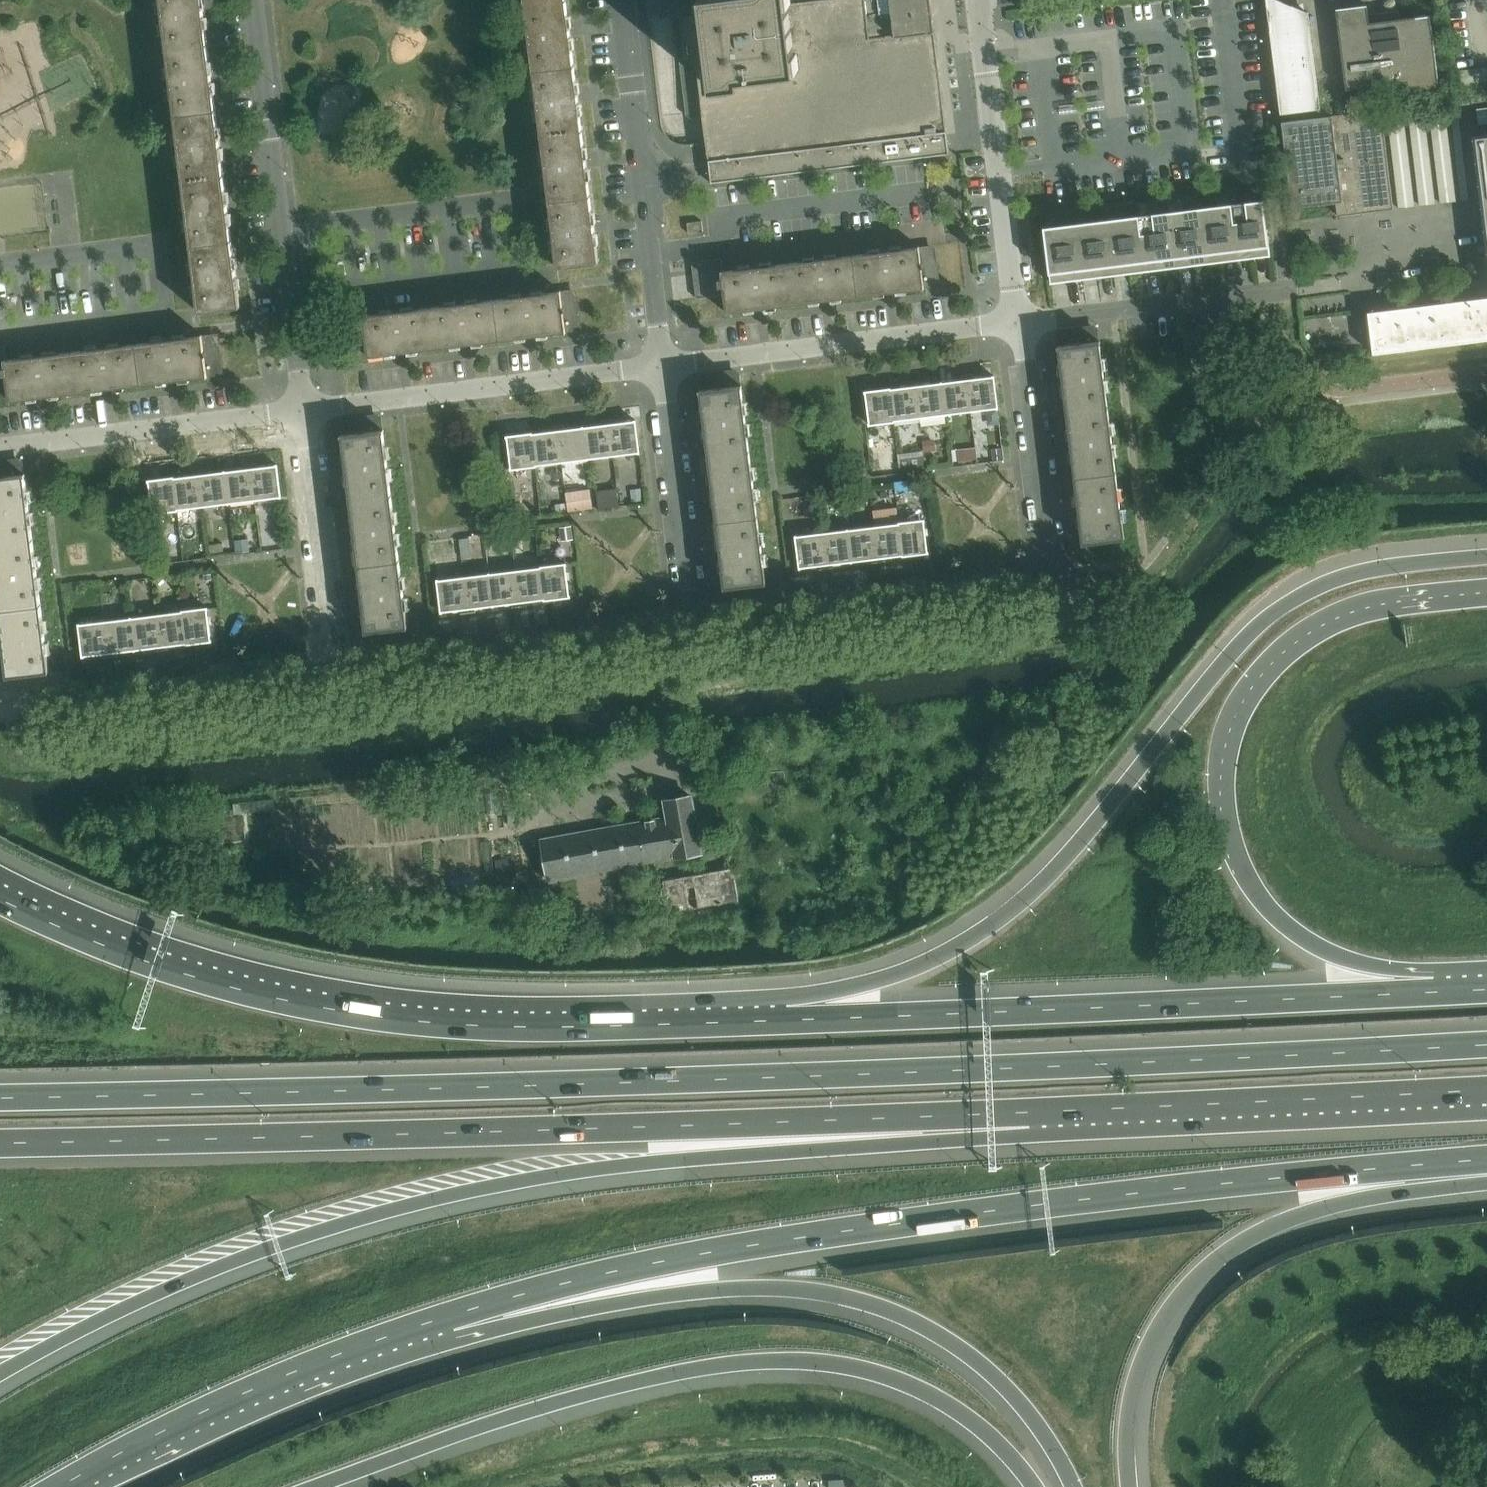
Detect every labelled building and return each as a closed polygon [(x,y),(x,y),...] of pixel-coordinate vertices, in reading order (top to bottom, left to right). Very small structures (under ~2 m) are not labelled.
[(166,50),(208,45),(202,0),(160,0),(166,50)] [(524,5),(533,71),(574,66),(566,0),(524,5)] [(788,3),(788,0),(701,0),(703,14),(680,17),(685,58),(695,57),(704,131),(706,143),(711,183),(950,154),(935,32),(934,19),(931,0),(816,0),(788,3)] [(1296,8),(1277,0),(1267,0),(1281,114),(1321,110),(1309,13),(1308,13),(1296,8)] [(1407,82),(1409,93),(1440,89),(1431,16),(1401,19),(1400,11),(1369,15),(1368,5),(1337,9),(1337,10),(1347,90),(1407,82)] [(166,50),(174,115),(216,110),(208,45),(166,50)] [(574,66),(533,71),(541,136),(582,131),(574,66)] [(216,110),(174,115),(182,180),(224,175),(216,110)] [(1336,203),(1338,216),(1394,209),(1381,110),(1282,122),(1293,208),(1336,203)] [(541,136),(549,201),(590,196),(582,131),(541,136)] [(1473,139),(1473,140),(1474,140),(1477,161),(1475,161),(1476,163),(1477,163),(1479,184),(1478,184),(1478,185),(1480,185),(1482,206),(1481,206),(1481,208),(1483,208),(1485,229),(1484,229),(1484,231),(1485,230),(1486,244),(1486,134),(1474,135),(1474,138),(1473,139)] [(224,175),(182,180),(191,246),(232,240),(224,175)] [(590,196),(549,201),(557,267),(598,262),(590,196)] [(1248,201),(1255,257),(1270,255),(1269,246),(1263,199),(1248,201)] [(1232,203),(1239,259),(1255,257),(1248,201),(1232,203)] [(1216,205),(1223,261),(1239,259),(1232,203),(1216,205)] [(1216,205),(1201,207),(1208,263),(1223,261),(1216,205)] [(1201,207),(1185,209),(1192,265),(1208,263),(1201,207)] [(1169,211),(1176,267),(1192,265),(1185,209),(1169,211)] [(1154,213),(1161,269),(1176,267),(1169,211),(1154,213)] [(1138,215),(1145,271),(1161,269),(1154,213),(1138,215)] [(1145,271),(1138,215),(1122,217),(1129,273),(1145,271)] [(1107,219),(1114,275),(1129,273),(1122,217),(1107,219)] [(1107,219),(1091,221),(1098,277),(1114,275),(1107,219)] [(687,223),(689,234),(703,232),(702,221),(687,223)] [(1091,221),(1075,223),(1082,279),(1098,277),(1091,221)] [(1060,225),(1067,281),(1082,279),(1075,223),(1060,225)] [(1067,281),(1060,225),(1044,227),(1050,273),(1051,283),(1067,281)] [(232,240),(191,246),(199,312),(240,307),(232,240)] [(853,255),(858,296),(859,296),(922,288),(924,288),(926,288),(926,286),(933,286),(934,286),(936,281),(937,276),(937,270),(937,265),(936,260),(934,255),(932,250),(929,246),(928,246),(928,247),(921,248),(920,246),(919,247),(919,246),(917,247),(854,255),(853,255)] [(788,263),(793,304),(794,304),(857,296),(858,296),(853,255),(852,255),(788,263)] [(793,304),(788,263),(787,263),(723,271),(721,258),(692,262),(697,298),(725,295),(727,313),(729,313),(729,312),(745,310),(792,304),(792,305),(793,304)] [(495,299),(500,341),(500,340),(564,332),(564,333),(566,333),(566,332),(567,332),(567,331),(575,330),(576,330),(578,326),(579,321),(579,315),(579,310),(578,304),(576,299),(574,294),(571,290),(570,291),(562,292),(562,291),(561,291),(559,291),(495,299)] [(1368,312),(1373,354),(1486,340),(1486,297),(1368,312)] [(430,307),(435,349),(435,348),(499,340),(499,341),(500,341),(495,299),(494,299),(430,307)] [(435,349),(430,307),(429,307),(366,315),(365,315),(364,315),(369,357),(371,357),(371,356),(434,349),(435,349)] [(1066,411),(1066,412),(1108,407),(1100,341),(1099,339),(1098,339),(1097,332),(1098,332),(1098,331),(1093,329),(1088,328),(1082,328),(1077,328),(1072,329),(1067,331),(1063,333),(1058,336),(1058,337),(1059,337),(1060,344),(1058,344),(1059,346),(1058,346),(1058,348),(1059,348),(1062,374),(1061,374),(1062,385),(1064,385),(1067,411),(1066,411)] [(136,343),(141,385),(142,385),(206,377),(207,377),(207,376),(209,376),(209,375),(216,374),(217,375),(219,370),(220,365),(221,360),(220,354),(219,349),(218,344),(215,339),(212,334),(211,335),(204,336),(204,335),(202,335),(200,335),(201,336),(137,343),(136,343)] [(71,351),(76,393),(77,393),(141,385),(136,343),(136,344),(72,352),(72,351),(71,351)] [(71,351),(70,351),(70,352),(7,360),(7,359),(6,359),(4,346),(0,347),(0,385),(8,384),(10,401),(12,401),(76,393),(71,351)] [(708,456),(750,451),(742,385),(741,383),(740,384),(740,376),(740,375),(735,373),(730,372),(724,372),(719,372),(714,373),(709,375),(704,377),(700,380),(700,381),(701,381),(701,388),(700,389),(700,390),(700,392),(701,392),(704,418),(703,419),(704,429),(705,429),(708,456)] [(967,375),(972,412),(998,408),(994,376),(993,376),(993,377),(975,379),(974,374),(967,375)] [(942,382),(946,415),(972,412),(967,375),(960,376),(960,381),(943,383),(942,382)] [(923,380),(915,381),(920,418),(946,415),(942,382),(941,382),(941,383),(923,386),(923,380)] [(891,390),(895,421),(920,418),(915,381),(908,382),(909,387),(891,390)] [(895,421),(891,390),(891,388),(865,392),(865,393),(866,393),(870,423),(869,423),(869,424),(895,421)] [(1074,476),(1075,477),(1117,472),(1108,407),(1066,412),(1067,413),(1070,439),(1069,439),(1071,450),(1072,450),(1075,476),(1074,476)] [(350,500),(350,501),(392,496),(384,430),(383,428),(382,428),(382,421),(382,419),(377,418),(372,417),(366,416),(361,417),(355,418),(351,419),(346,422),(342,424),(342,425),(343,425),(343,433),(342,433),(342,435),(342,436),(343,436),(346,463),(345,463),(346,474),(347,474),(350,500)] [(609,419),(614,456),(640,453),(636,420),(635,420),(635,421),(617,423),(616,418),(609,419)] [(584,426),(588,459),(614,456),(609,419),(601,420),(602,425),(584,428),(584,426)] [(557,426),(562,463),(588,459),(584,426),(583,427),(583,428),(565,430),(565,425),(557,426)] [(551,432),(533,434),(537,466),(562,463),(557,426),(550,427),(551,432)] [(537,466),(533,434),(533,433),(507,436),(507,437),(508,437),(512,468),(511,468),(511,469),(537,466)] [(750,451),(708,456),(708,457),(709,457),(712,483),(711,483),(712,494),(713,494),(717,521),(716,521),(758,516),(750,451)] [(34,540),(25,474),(25,472),(24,473),(23,465),(23,464),(18,462),(13,461),(8,461),(2,461),(0,462),(0,544),(34,540)] [(251,464),(255,500),(282,497),(278,464),(276,464),(276,466),(259,468),(258,463),(251,464)] [(255,500),(251,464),(243,465),(244,470),(226,472),(226,471),(225,471),(229,504),(255,500)] [(199,470),(204,507),(229,504),(225,471),(225,472),(207,474),(206,469),(199,470)] [(175,478),(179,510),(204,507),(199,470),(192,471),(192,476),(175,478)] [(1117,472),(1075,477),(1075,478),(1078,504),(1077,504),(1079,515),(1080,515),(1081,525),(1081,526),(1083,544),(1085,544),(1085,543),(1123,538),(1123,539),(1125,539),(1117,472)] [(179,510),(175,478),(175,477),(149,480),(149,482),(150,481),(154,512),(153,512),(153,513),(179,510)] [(620,488),(600,488),(601,505),(621,504),(620,488)] [(569,489),(570,506),(593,505),(593,489),(569,489)] [(358,565),(358,566),(400,561),(392,496),(350,501),(351,501),(354,528),(353,528),(354,539),(355,539),(358,565)] [(758,516),(716,521),(716,522),(717,522),(720,548),(719,548),(720,559),(721,559),(723,570),(722,570),(725,588),(727,588),(727,587),(765,582),(765,583),(767,583),(758,516)] [(899,522),(903,554),(903,555),(929,552),(929,551),(928,551),(924,521),(925,520),(925,519),(899,522)] [(874,525),(879,562),(886,561),(885,556),(903,554),(899,522),(874,525)] [(879,562),(874,525),(848,529),(852,562),(853,561),(853,560),(871,558),(871,563),(879,562)] [(848,529),(822,532),(827,569),(835,568),(834,563),(852,560),(852,562),(848,529)] [(827,569),(822,532),(796,535),(800,568),(802,568),(801,567),(819,564),(820,570),(827,569)] [(42,605),(34,540),(0,544),(0,610),(42,605)] [(400,561),(358,566),(359,566),(362,593),(361,593),(362,604),(363,604),(365,614),(364,614),(366,632),(368,632),(406,627),(406,628),(408,627),(400,561)] [(541,567),(545,598),(545,599),(571,596),(571,595),(570,595),(566,565),(567,565),(567,563),(541,567)] [(545,598),(541,567),(516,570),(521,606),(528,605),(527,600),(545,598)] [(490,573),(494,606),(495,606),(495,604),(513,602),(513,607),(521,606),(516,570),(490,573)] [(464,576),(469,613),(476,612),(476,607),(494,605),(494,606),(490,573),(464,576)] [(469,613),(464,576),(438,579),(442,612),(443,612),(443,611),(461,609),(462,614),(469,613)] [(0,610),(0,611),(3,637),(2,637),(4,648),(5,648),(6,658),(6,659),(8,677),(10,677),(10,676),(48,671),(48,672),(50,672),(42,605),(0,610)] [(182,611),(186,643),(186,644),(212,641),(212,639),(211,639),(207,609),(209,609),(208,608),(182,611)] [(157,614),(162,651),(169,650),(169,645),(186,643),(182,611),(157,614)] [(132,617),(136,650),(136,649),(154,647),(155,652),(162,651),(157,614),(132,617)] [(106,621),(110,657),(118,656),(117,651),(135,649),(135,650),(136,650),(132,617),(106,621)] [(110,657),(106,621),(79,624),(84,657),(85,656),(85,655),(102,653),(103,658),(110,657)] [(502,792),(486,793),(489,825),(505,824),(502,792)] [(702,853),(692,797),(667,801),(669,818),(543,840),(550,879),(702,853)] [(501,881),(518,881),(517,858),(501,858),(501,881)] [(742,916),(734,868),(664,880),(672,928),(742,916)] [(830,1480),(830,1486),(845,1486),(845,1479),(830,1480)]
